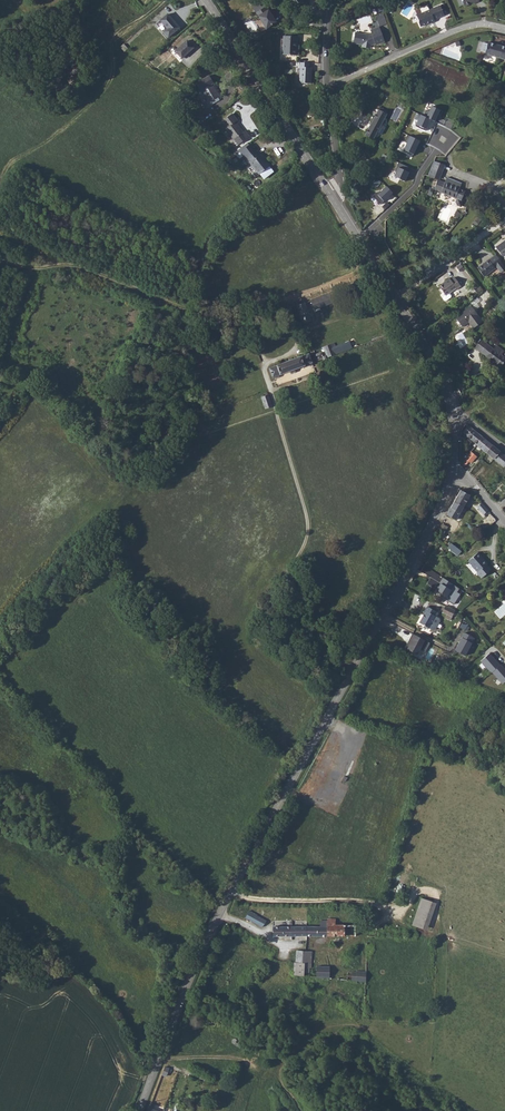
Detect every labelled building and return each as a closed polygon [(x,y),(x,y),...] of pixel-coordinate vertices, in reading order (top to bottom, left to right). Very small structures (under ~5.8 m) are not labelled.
[(440,6),(430,10),(434,20),(444,16),(440,6)] [(265,9),(256,14),(265,30),(275,24),(268,11),(267,12),(265,9)] [(430,10),(416,16),(418,21),(417,22),(419,27),(429,24),(430,25),(435,23),(434,20),(430,10)] [(384,14),(376,16),(380,26),(387,23),(384,14)] [(169,18),(162,24),(174,38),(180,32),(169,18)] [(353,33),(351,46),(361,47),(361,49),(368,51),(370,47),(375,45),(375,47),(385,44),(385,42),(379,28),(370,31),(371,33),(366,35),(353,33)] [(280,56),(293,58),(294,46),(295,39),(281,38),(280,56)] [(189,44),(177,55),(184,62),(196,50),(189,44)] [(481,54),(483,55),(483,56),(502,62),(502,64),(504,65),(504,49),(486,44),(485,46),(484,45),(481,54)] [(310,65),(301,65),(300,82),(303,85),(311,85),(312,69),(310,69),(310,65)] [(204,94),(211,105),(220,100),(212,88),(214,87),(209,79),(198,86),(202,94),(204,94)] [(426,110),(423,116),(435,121),(438,114),(440,115),(442,111),(431,106),(429,111),(426,110)] [(378,112),(370,125),(378,130),(385,117),(381,114),(378,112)] [(431,120),(421,115),(415,126),(425,131),(431,120)] [(234,119),(225,125),(230,132),(229,134),(236,144),(246,137),(248,136),(244,130),(242,131),(238,127),(240,125),(234,119)] [(378,130),(370,125),(363,137),(371,141),(378,130)] [(420,141),(408,135),(405,142),(407,143),(403,150),(408,152),(408,153),(413,156),(416,149),(417,149),(420,141)] [(268,164),(260,155),(259,155),(253,148),(243,157),(249,164),(252,167),(253,166),(263,177),(273,168),(269,163),(268,164)] [(437,179),(443,165),(434,161),(428,176),(437,179)] [(409,172),(407,171),(409,167),(399,163),(395,171),(396,172),(394,176),(405,181),(409,172)] [(462,183),(447,177),(445,182),(438,180),(434,189),(457,198),(456,202),(457,205),(461,206),(463,200),(461,200),(465,191),(459,189),(462,183)] [(378,194),(384,201),(393,194),(386,186),(378,194)] [(489,251),(496,261),(498,259),(500,262),(504,258),(504,255),(504,254),(504,240),(504,239),(499,242),(500,243),(489,251)] [(481,263),(469,272),(477,281),(488,273),(488,272),(489,271),(494,276),(499,272),(489,259),(482,264),(481,263)] [(388,268),(383,271),(388,278),(393,275),(392,273),(393,272),(391,269),(390,270),(388,268)] [(441,283),(435,288),(441,296),(451,289),(452,290),(456,287),(450,278),(446,281),(445,279),(440,282),(441,283)] [(319,297),(311,301),(315,310),(343,300),(339,290),(319,297)] [(304,302),(295,306),(302,324),(311,321),(304,302)] [(469,307),(452,318),(459,327),(467,321),(472,327),(480,322),(469,307)] [(320,352),(313,355),(316,362),(323,359),(324,361),(329,359),(328,357),(353,348),(350,341),(335,346),(334,342),(323,346),(326,354),(321,356),(320,352)] [(472,350),(498,369),(500,365),(502,367),(504,363),(504,361),(495,354),(497,350),(490,345),(487,348),(479,342),(472,350)] [(270,367),(274,380),(280,377),(280,375),(291,371),(291,373),(296,371),(295,368),(306,364),(307,367),(313,365),(312,362),(308,353),(296,357),(295,355),(286,358),(286,361),(270,367)] [(272,414),(268,402),(261,404),(265,416),(272,414)] [(470,430),(465,437),(480,449),(485,442),(470,430)] [(485,442),(480,449),(488,456),(493,449),(485,442)] [(463,459),(468,463),(473,457),(478,451),(473,447),(463,459)] [(488,456),(504,471),(504,459),(493,449),(488,456)] [(483,480),(478,484),(483,490),(488,486),(483,480)] [(463,494),(457,505),(466,510),(472,499),(463,494)] [(466,510),(457,505),(449,519),(458,524),(466,510)] [(492,517),(483,506),(480,510),(486,517),(487,516),(489,519),(492,517)] [(451,543),(448,548),(459,555),(462,550),(451,543)] [(478,552),(468,560),(478,572),(477,573),(482,578),(492,570),(487,564),(488,563),(478,552)] [(444,579),(437,590),(455,602),(460,595),(457,592),(460,589),(444,579)] [(457,613),(446,609),(443,615),(454,620),(457,613)] [(420,627),(430,632),(437,620),(435,619),(437,615),(427,610),(423,618),(424,619),(420,627)] [(464,632),(454,650),(466,656),(475,637),(464,632)] [(414,634),(406,648),(418,654),(426,641),(414,634)] [(489,652),(480,661),(491,673),(491,672),(500,664),(489,652)] [(500,664),(491,672),(502,684),(504,681),(504,668),(501,663),(500,664)] [(436,903),(421,898),(412,925),(427,930),(436,903)] [(267,921),(249,911),(245,918),(263,928),(267,921)] [(320,929),(316,929),(316,938),(356,939),(357,930),(337,929),(337,924),(328,923),(328,925),(320,925),(320,929)] [(273,937),(313,938),(316,938),(316,929),(274,928),(273,937)] [(304,966),(304,977),(309,978),(310,969),(312,954),(296,953),(295,966),(304,966)] [(312,967),(311,978),(329,981),(329,968),(312,967)] [(353,976),(353,985),(366,986),(366,975),(357,975),(357,976),(353,976)] [(236,1039),(235,1041),(236,1043),(237,1044),(238,1044),(239,1045),(244,1047),(246,1042),(240,1039),(240,1040),(238,1039),(236,1039)]
